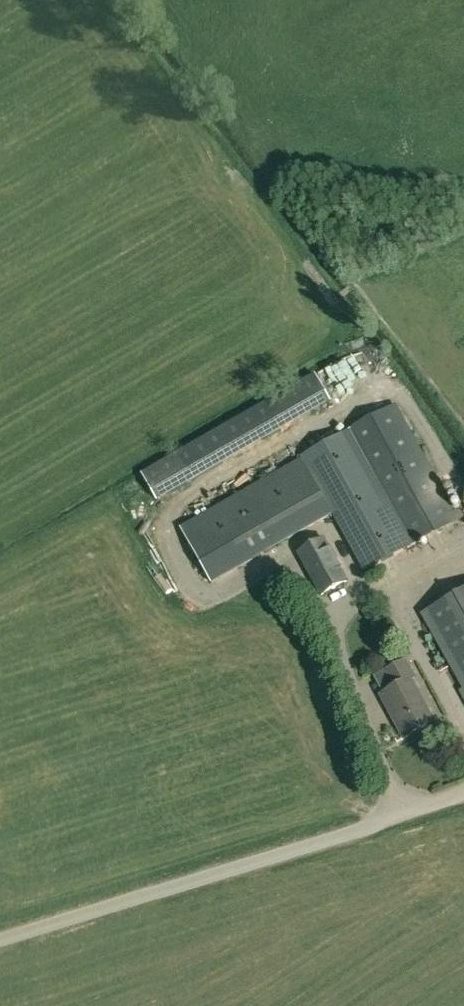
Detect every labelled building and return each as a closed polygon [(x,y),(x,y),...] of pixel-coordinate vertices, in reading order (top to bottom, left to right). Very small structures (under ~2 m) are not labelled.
[(331,395),(367,377),(351,346),(316,363),(331,395)] [(314,374),(142,473),(156,497),(157,500),(329,401),(328,398),(314,374)] [(397,405),(349,432),(411,547),(460,520),(397,405)] [(411,547),(349,432),(303,457),(366,572),(411,547)] [(298,460),(180,528),(213,585),(330,517),(298,460)] [(298,554),(321,595),(347,581),(325,540),(298,554)] [(463,695),(463,587),(419,612),(463,695)] [(411,680),(415,678),(406,661),(385,672),(393,688),(380,695),(391,716),(395,714),(406,737),(433,723),(411,680)]
